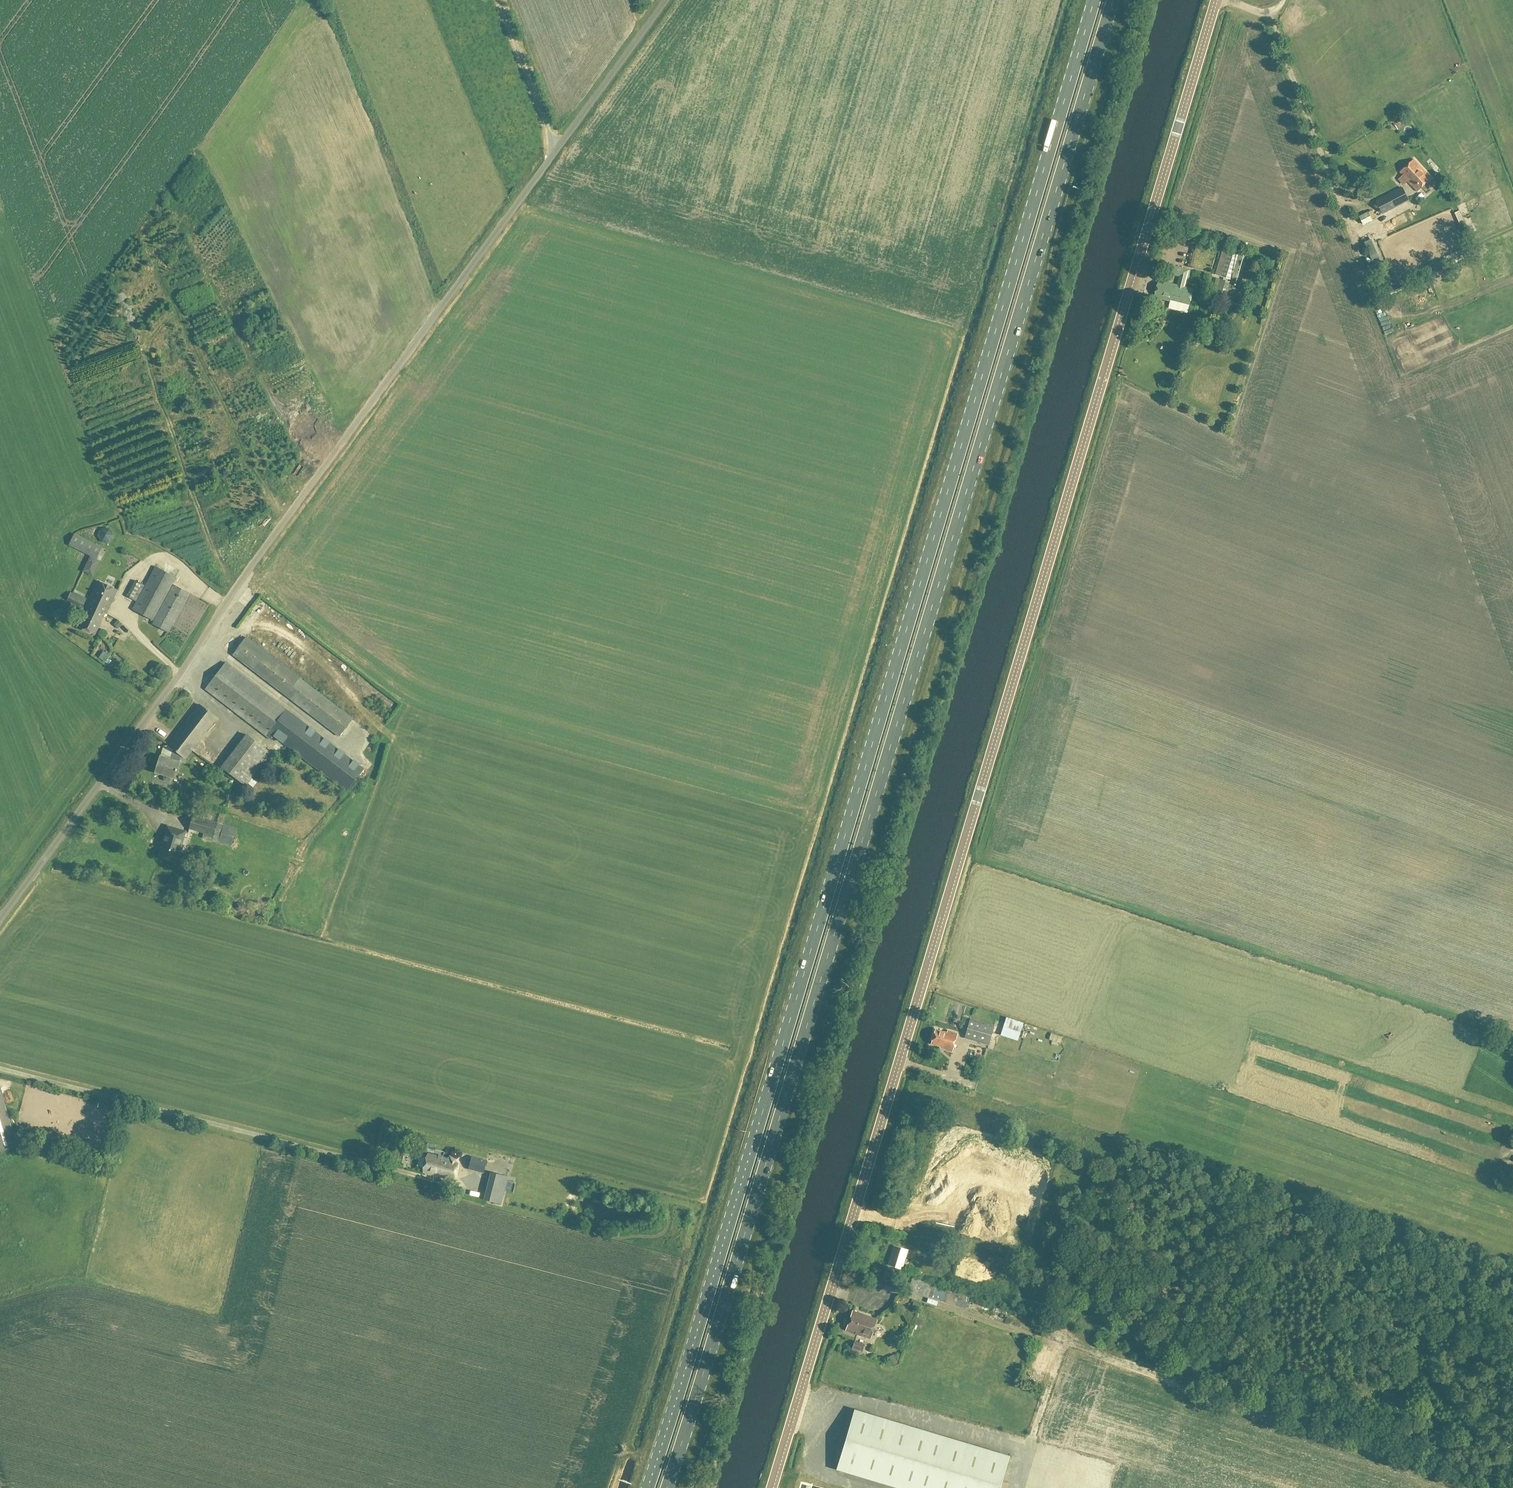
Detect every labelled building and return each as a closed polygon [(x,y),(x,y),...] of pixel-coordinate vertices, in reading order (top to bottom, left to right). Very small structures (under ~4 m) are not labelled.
[(1414,159),(1400,173),(1403,176),(1400,179),(1405,184),(1408,181),(1418,192),(1432,179),(1414,159)] [(1383,215),(1391,211),(1409,202),(1402,188),(1384,197),(1376,201),(1383,215)] [(1376,218),(1373,211),(1369,212),(1368,212),(1359,217),(1364,226),(1373,221),(1372,220),(1376,218)] [(1173,232),(1167,230),(1165,242),(1171,243),(1173,232)] [(1218,275),(1235,281),(1243,253),(1226,248),(1218,275)] [(1190,271),(1186,270),(1171,266),(1169,274),(1179,276),(1177,286),(1159,281),(1154,297),(1189,306),(1193,290),(1185,288),(1187,278),(1189,278),(1190,271)] [(1234,304),(1237,295),(1232,294),(1235,283),(1230,282),(1216,278),(1211,297),(1219,299),(1234,304)] [(249,540),(260,535),(255,524),(244,528),(249,540)] [(102,547),(74,534),(69,546),(96,559),(102,547)] [(133,610),(152,620),(175,577),(156,567),(133,610)] [(97,606),(98,604),(101,605),(99,610),(105,613),(107,614),(118,591),(97,581),(88,601),(97,606)] [(144,585),(136,581),(127,597),(135,602),(144,585)] [(153,625),(167,633),(188,593),(174,586),(153,625)] [(97,606),(88,601),(87,603),(89,604),(79,626),(95,634),(105,613),(99,610),(101,605),(98,604),(97,606)] [(246,638),(233,655),(340,736),(353,719),(246,638)] [(206,689),(272,740),(274,736),(280,741),(346,792),(362,770),(225,664),(206,689)] [(155,772),(164,775),(163,778),(164,781),(170,782),(172,781),(173,778),(175,778),(180,762),(179,762),(181,755),(185,759),(216,718),(199,705),(168,745),(173,749),(170,759),(160,756),(155,772)] [(347,740),(358,750),(367,739),(356,730),(347,740)] [(221,767),(246,786),(271,753),(246,734),(221,767)] [(223,825),(193,816),(190,829),(203,833),(202,838),(218,842),(223,825)] [(167,826),(163,842),(159,857),(175,862),(179,851),(185,832),(167,826)] [(1003,1034),(1019,1041),(1026,1024),(1009,1018),(1003,1034)] [(994,1026),(970,1019),(964,1039),(988,1045),(994,1026)] [(948,1031),(948,1033),(935,1029),(931,1044),(940,1047),(939,1049),(952,1052),(957,1034),(948,1031)] [(0,1091),(0,1152),(17,1147),(0,1091)] [(454,1177),(458,1165),(457,1164),(458,1159),(450,1157),(449,1160),(429,1155),(428,1159),(421,1158),(418,1166),(425,1168),(424,1173),(445,1178),(446,1175),(454,1177)] [(486,1161),(472,1157),(469,1169),(483,1173),(486,1161)] [(506,1193),(512,1194),(515,1184),(509,1183),(507,1189),(506,1193)] [(489,1190),(486,1200),(500,1204),(503,1194),(489,1190)] [(888,1266),(902,1269),(907,1250),(893,1246),(888,1266)] [(909,1289),(961,1307),(966,1309),(970,1296),(965,1295),(913,1278),(909,1289)] [(870,1339),(877,1320),(852,1311),(846,1330),(870,1339)] [(855,1341),(854,1345),(850,1354),(860,1357),(864,1345),(855,1341)] [(1009,1456),(855,1410),(837,1470),(898,1487),(999,1487),(1009,1456)]
